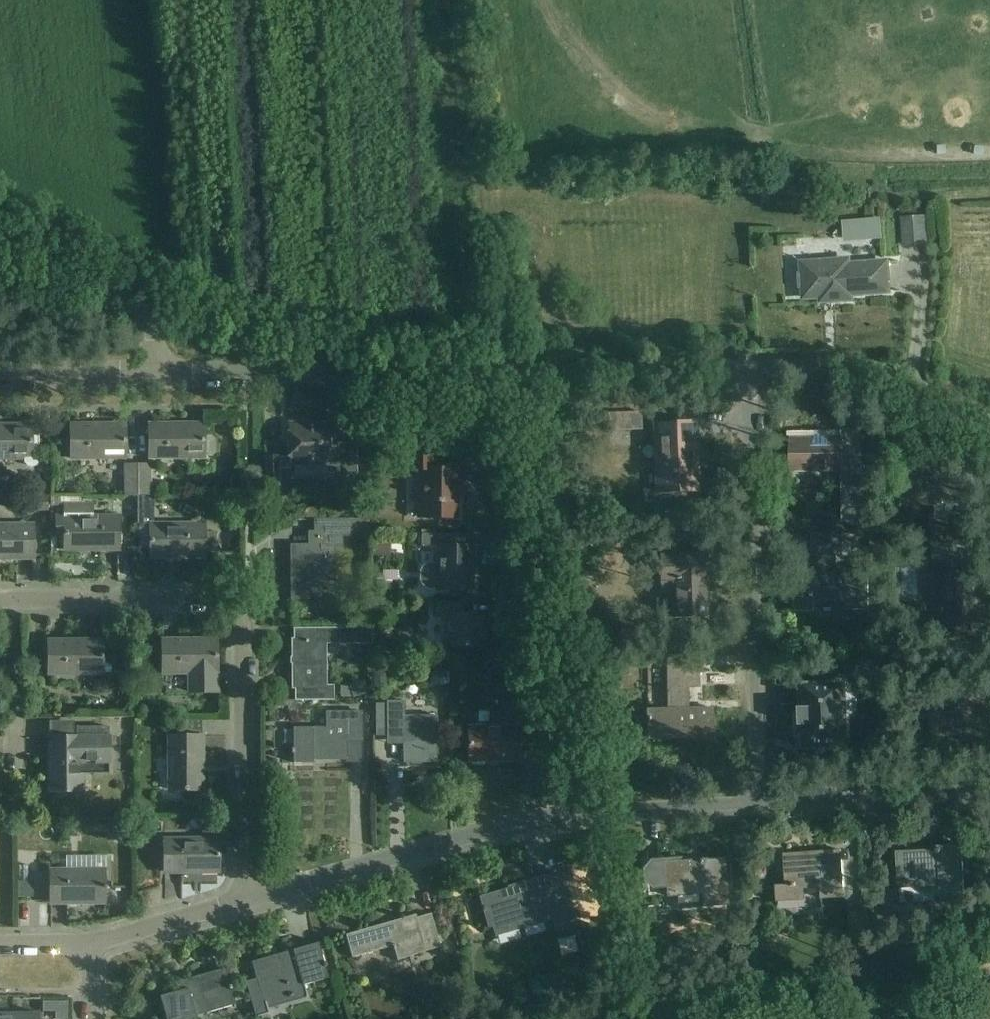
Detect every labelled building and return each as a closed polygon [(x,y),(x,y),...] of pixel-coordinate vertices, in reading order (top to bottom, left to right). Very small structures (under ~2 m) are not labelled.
[(939,209),(912,210),(913,239),(940,239),(939,209)] [(804,299),(820,298),(832,297),(833,302),(851,300),(851,295),(889,293),(887,262),(849,265),(848,260),(801,264),(802,275),(799,275),(800,288),(803,288),(804,299)] [(655,424),(655,444),(658,492),(697,491),(696,464),(703,464),(702,453),(695,453),(694,423),(655,424)] [(149,425),(149,458),(212,457),(215,453),(215,440),(211,436),(203,436),(203,425),(149,425)] [(289,457),(279,457),(279,469),(290,469),(290,465),(305,465),(305,460),(334,460),(334,464),(333,464),(333,465),(335,465),(335,473),(357,473),(357,443),(335,443),(335,425),(314,425),(314,428),(304,428),(304,425),(289,425),(289,457)] [(0,426),(0,459),(24,459),(24,463),(27,466),(31,467),(35,466),(39,463),(39,435),(38,435),(38,436),(31,436),(30,426),(0,426)] [(70,426),(71,446),(71,456),(125,456),(124,426),(70,426)] [(862,522),(862,451),(861,431),(841,431),(842,438),(792,438),(792,473),(842,473),(842,522),(862,522)] [(265,457),(265,487),(279,487),(279,457),(265,457)] [(414,516),(414,517),(456,518),(456,496),(460,496),(461,470),(432,470),(432,457),(407,457),(407,470),(419,470),(418,516),(414,516)] [(948,513),(951,513),(971,513),(971,474),(949,473),(949,480),(921,480),(921,460),(903,460),(903,506),(948,506),(948,513)] [(137,492),(137,464),(126,465),(126,492),(137,492)] [(151,464),(137,464),(137,492),(151,492),(151,464)] [(118,550),(118,530),(118,517),(91,518),(91,506),(64,506),(64,518),(56,518),(56,536),(64,536),(64,550),(118,550)] [(276,528),(276,516),(264,517),(265,528),(276,528)] [(346,519),(334,520),(314,520),(315,533),(308,533),(309,546),(294,546),(294,571),(291,571),(291,599),(307,599),(306,584),(334,584),(334,547),(342,547),(342,533),(345,533),(345,536),(370,536),(370,519),(346,519)] [(150,557),(204,557),(204,524),(140,525),(140,548),(150,548),(150,557)] [(33,526),(0,526),(0,559),(33,558),(33,526)] [(841,532),(831,532),(811,533),(812,556),(819,556),(819,568),(793,569),(794,612),(815,611),(814,601),(844,600),(845,611),(869,610),(868,587),(860,587),(860,567),(837,568),(837,556),(842,556),(841,532)] [(424,587),(429,589),(436,589),(436,591),(472,591),(473,547),(453,547),(453,535),(421,534),(421,547),(437,547),(436,563),(429,563),(425,565),(422,567),(420,570),(419,574),(420,580),(421,584),(424,587)] [(870,536),(870,545),(874,545),(874,553),(886,553),(885,539),(870,536)] [(885,539),(886,553),(901,553),(901,542),(885,539)] [(705,618),(704,557),(659,558),(659,580),(659,584),(661,588),(667,593),(670,595),(674,595),(674,619),(705,618)] [(448,647),(463,647),(483,647),(484,615),(464,615),(464,603),(436,602),(436,615),(448,615),(448,647)] [(295,640),(292,640),(292,688),(295,688),(296,701),(332,701),(332,687),(325,687),(325,643),(371,643),(371,626),(353,626),(353,630),(295,630),(295,640)] [(216,641),(163,641),(162,641),(162,674),(189,673),(189,693),(217,693),(216,641)] [(102,642),(65,642),(48,642),(48,674),(102,674),(102,642)] [(711,709),(698,709),(688,709),(688,687),(698,687),(697,656),(667,657),(668,688),(671,688),(672,709),(647,710),(648,739),(712,737),(711,709)] [(743,679),(743,668),(713,668),(713,678),(743,679)] [(799,708),(798,708),(799,726),(800,726),(804,726),(805,746),(818,746),(818,750),(832,749),(832,746),(845,745),(842,685),(839,685),(839,682),(828,682),(828,686),(802,686),(802,687),(802,688),(803,704),(803,705),(803,707),(799,708)] [(403,738),(403,763),(410,763),(412,764),(415,765),(417,765),(420,764),(422,763),(436,763),(435,716),(404,717),(404,702),(387,702),(387,705),(376,705),(376,736),(387,736),(387,738),(403,738)] [(293,728),(293,764),(313,764),(313,760),(346,759),(345,741),(361,741),(361,712),(325,712),(325,728),(293,728)] [(468,727),(468,742),(468,762),(519,762),(519,752),(533,752),(532,717),(519,717),(519,726),(468,727)] [(77,738),(49,738),(49,792),(82,792),(81,762),(109,762),(108,728),(76,728),(77,738)] [(201,737),(181,737),(168,737),(169,791),(202,790),(201,737)] [(164,873),(181,872),(218,872),(218,840),(164,840),(164,873)] [(897,852),(897,872),(898,887),(939,885),(940,901),(964,900),(962,846),(937,847),(937,851),(897,852)] [(811,858),(810,856),(785,857),(785,856),(784,856),(786,886),(776,886),(778,916),(823,913),(822,899),(844,898),(841,851),(818,852),(818,857),(811,858)] [(725,858),(664,863),(651,864),(645,871),(646,880),(653,886),(665,885),(667,897),(668,897),(668,895),(701,893),(702,907),(728,905),(725,858)] [(50,871),(50,903),(104,903),(104,870),(50,871)] [(557,874),(520,885),(522,891),(510,894),(509,890),(480,898),(483,907),(481,908),(482,912),(484,912),(489,927),(493,926),(496,934),(518,928),(516,923),(551,914),(556,930),(574,925),(569,907),(567,908),(557,874)] [(848,907),(849,944),(865,943),(863,907),(848,907)] [(345,935),(350,954),(352,960),(392,948),(396,962),(440,949),(430,914),(416,918),(415,915),(345,935)] [(318,943),(294,950),(292,950),(293,951),(288,953),(289,956),(281,958),(280,955),(252,963),(257,980),(246,983),(246,982),(245,982),(254,1014),(268,1010),(266,1005),(306,994),(303,981),(327,974),(325,967),(326,967),(325,963),(323,963),(318,943)] [(229,989),(224,970),(184,981),(186,989),(159,996),(166,1018),(196,1018),(195,1015),(233,1003),(229,989)]
